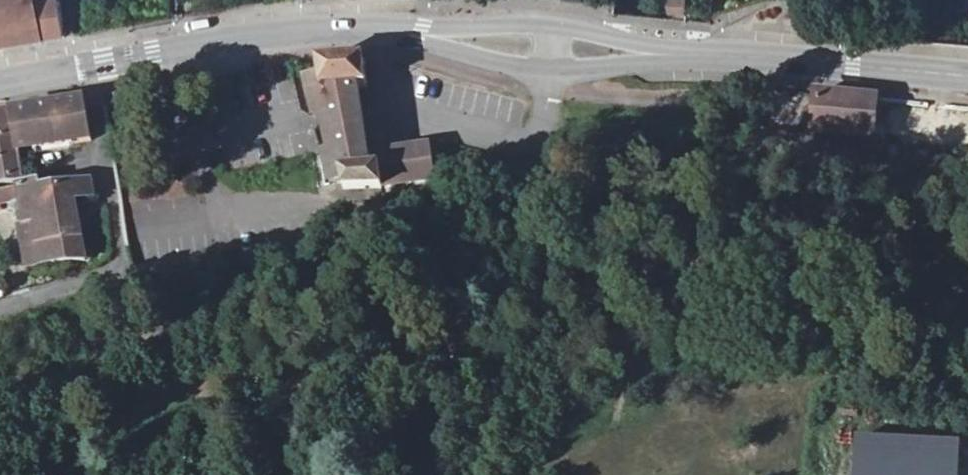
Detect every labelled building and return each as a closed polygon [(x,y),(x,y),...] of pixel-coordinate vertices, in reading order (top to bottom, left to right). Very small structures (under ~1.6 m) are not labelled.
[(2,51),(48,41),(52,42),(67,39),(57,4),(37,8),(35,0),(0,0),(0,33),(2,51)] [(686,16),(687,0),(668,0),(667,15),(686,16)] [(374,92),(369,64),(324,65),(329,96),(347,174),(341,175),(345,192),(389,189),(385,170),(376,170),(374,152),(367,95),(374,92)] [(881,136),(884,98),(825,93),(822,132),(881,136)] [(15,114),(0,116),(0,186),(96,171),(84,102),(15,114)] [(395,149),(374,152),(376,170),(385,170),(389,189),(437,183),(434,144),(395,149)] [(49,182),(25,188),(30,223),(43,222),(49,242),(52,263),(93,257),(84,200),(110,196),(107,178),(50,187),(49,182)] [(958,437),(850,433),(849,474),(956,474),(958,437)]
